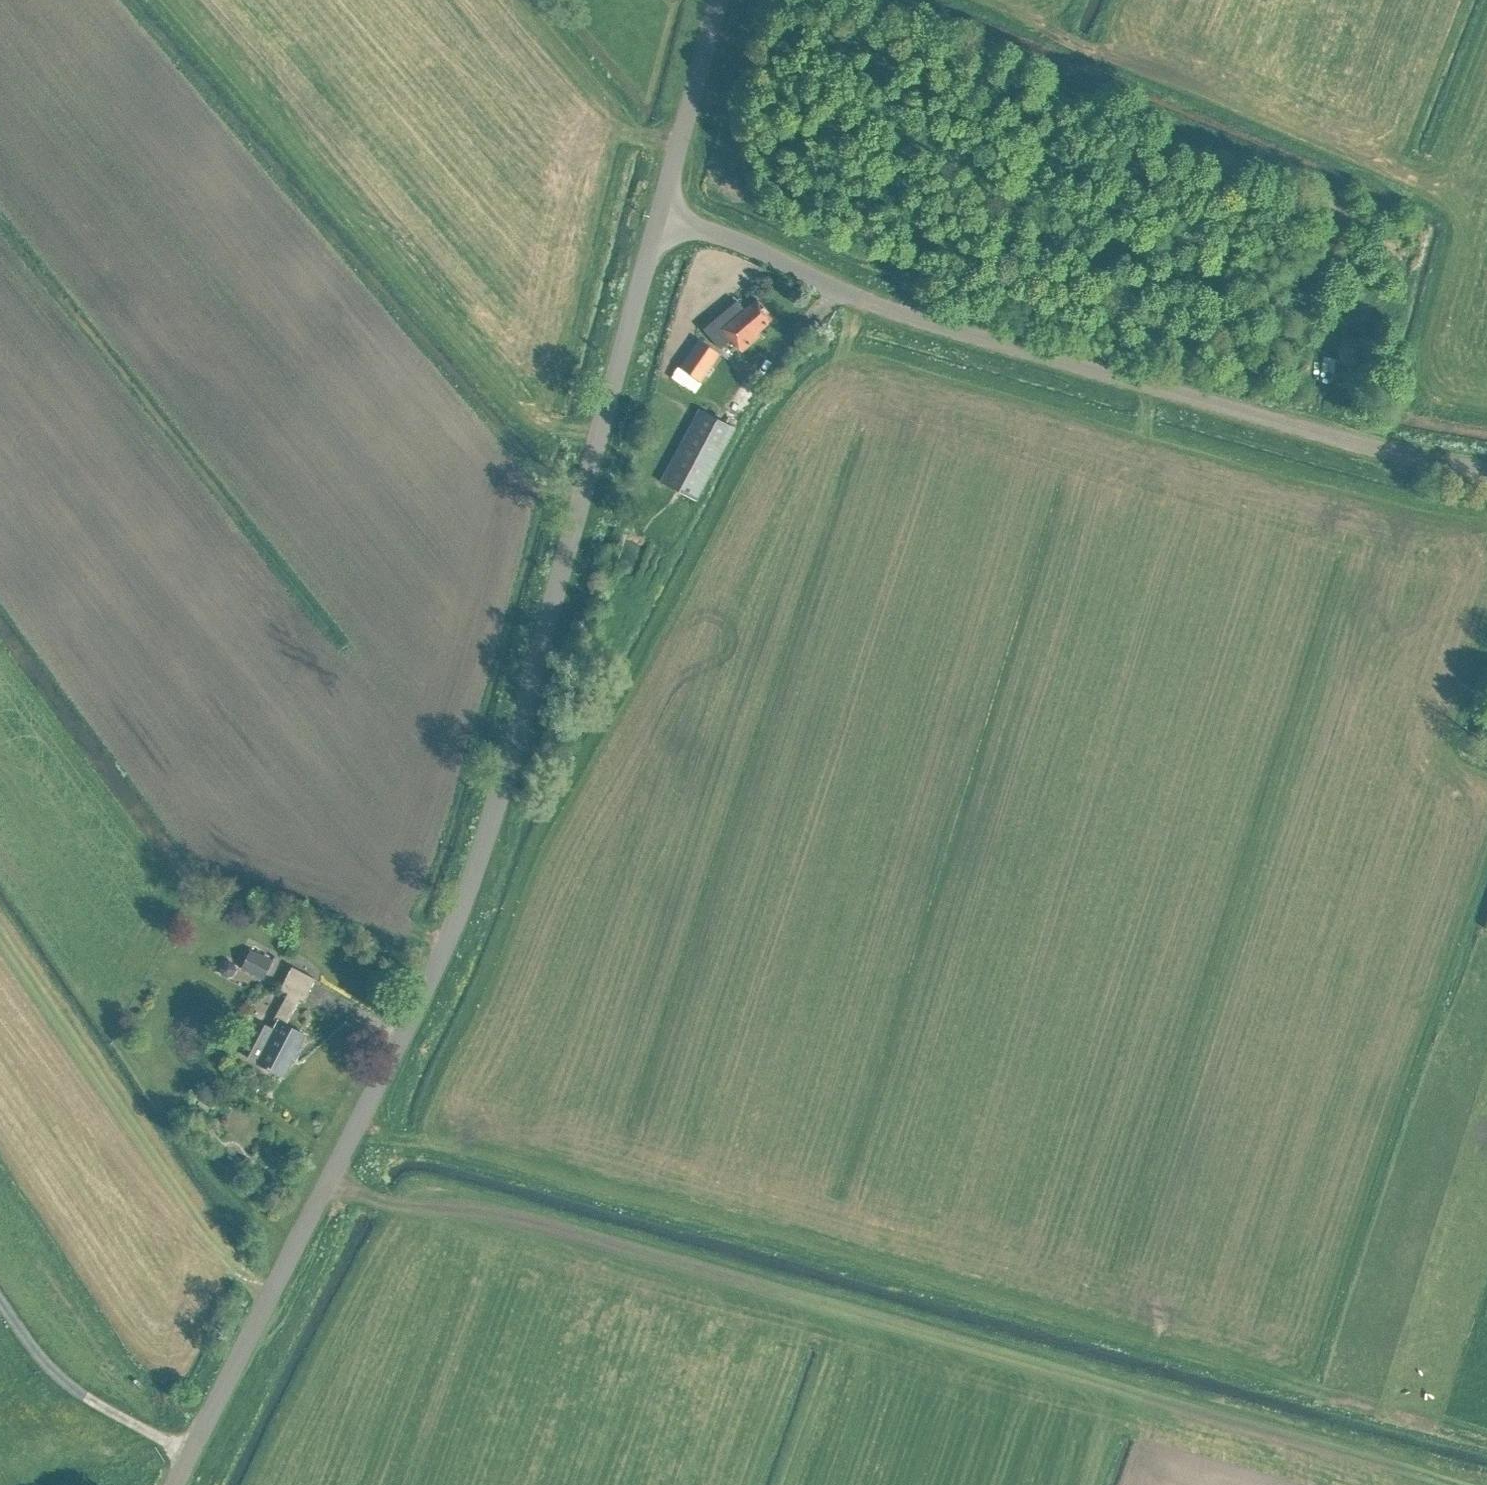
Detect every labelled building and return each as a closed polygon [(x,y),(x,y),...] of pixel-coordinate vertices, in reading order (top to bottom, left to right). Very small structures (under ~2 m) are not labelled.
[(773,317),(756,298),(744,308),(736,299),(703,328),(720,347),(730,338),(741,350),(759,334),(757,331),(773,317)] [(699,380),(719,351),(699,337),(679,366),(699,380)] [(696,499),(735,426),(698,406),(659,479),(696,499)] [(262,979),(273,959),(250,948),(240,968),(262,979)] [(234,962),(228,959),(222,961),(219,967),(221,973),(226,976),(233,974),(236,968),(234,962)] [(304,1000),(315,977),(291,965),(280,988),(287,992),(273,1018),(277,1020),(274,1027),(265,1022),(247,1056),(283,1075),(305,1033),(286,1023),(299,998),(304,1000)] [(211,1107),(200,1100),(193,1111),(204,1118),(211,1107)]
